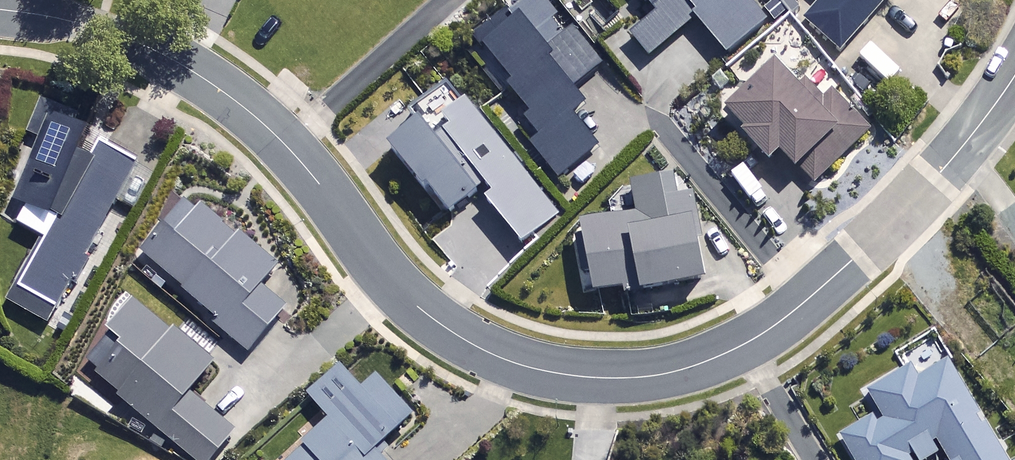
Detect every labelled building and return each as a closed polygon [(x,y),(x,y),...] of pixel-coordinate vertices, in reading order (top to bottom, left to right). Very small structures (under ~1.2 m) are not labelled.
[(572,31),(563,38),(549,20),(554,16),(542,0),(531,0),(508,18),(512,24),(479,49),(531,117),(523,123),(537,141),(529,147),(556,181),(597,149),(571,115),(583,105),(571,90),(600,67),(572,31)] [(654,14),(628,37),(648,60),(693,21),(726,59),(765,24),(744,0),(642,0),(654,14)] [(842,45),(881,0),(817,0),(805,14),(842,45)] [(766,165),(773,158),(790,175),(797,169),(813,186),(868,134),(830,94),(822,102),(805,83),(794,93),(771,69),(720,117),(766,165)] [(43,227),(103,95),(67,79),(7,211),(43,227)] [(484,193),(520,240),(559,210),(469,91),(441,112),(448,121),(435,131),(419,110),(388,134),(445,208),(485,178),(492,187),(484,193)] [(134,165),(93,144),(8,305),(49,326),(134,165)] [(702,283),(694,241),(701,239),(693,196),(675,199),(671,176),(629,184),(635,215),(579,226),(592,297),(623,292),(624,297),(702,283)] [(276,269),(192,194),(137,257),(247,354),(285,310),(259,287),(276,269)] [(136,301),(82,365),(193,459),(210,459),(234,432),(189,394),(212,366),(136,301)] [(946,360),(914,378),(908,368),(866,394),(877,412),(837,437),(851,459),(930,459),(942,453),(946,459),(1005,459),(946,360)] [(338,369),(306,399),(329,422),(289,459),(379,459),(374,454),(413,417),(376,378),(360,393),(338,369)]
